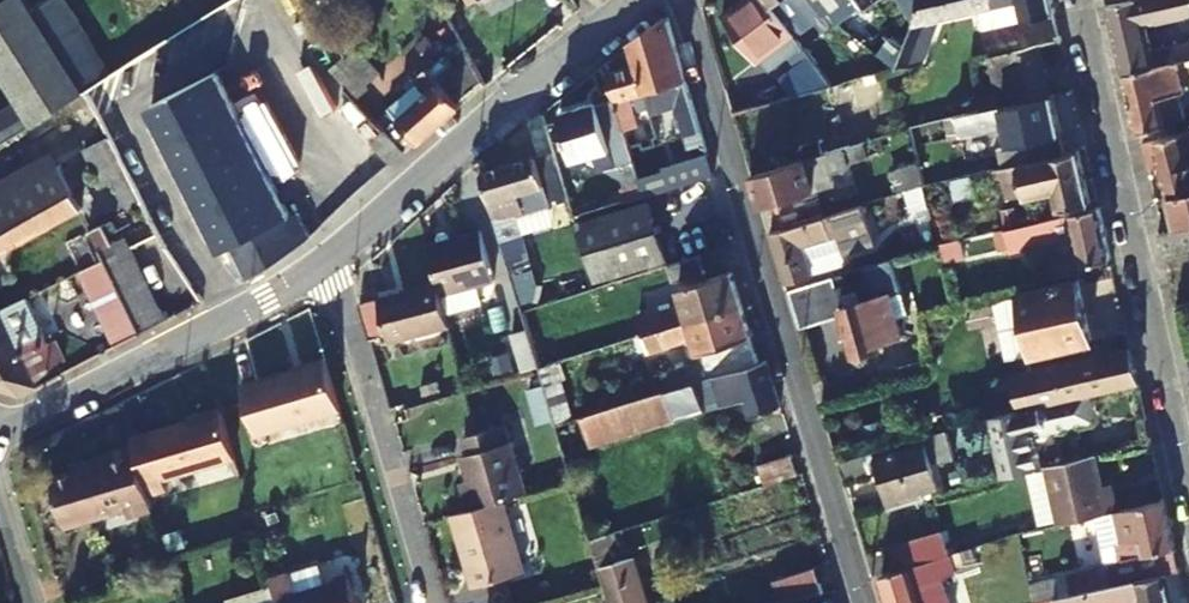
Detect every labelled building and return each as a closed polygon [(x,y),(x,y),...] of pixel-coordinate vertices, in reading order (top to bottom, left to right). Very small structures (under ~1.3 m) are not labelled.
[(25,99),(38,119),(45,115),(89,89),(32,0),(3,0),(0,2),(0,59),(25,99)] [(89,89),(117,73),(118,72),(70,0),(32,0),(89,89)] [(803,45),(774,7),(769,0),(747,0),(726,16),(768,71),(803,45)] [(814,27),(823,20),(809,0),(794,0),(814,27)] [(832,15),(821,0),(809,0),(823,20),(832,15)] [(846,5),(853,0),(836,0),(842,8),(846,5)] [(846,5),(855,19),(863,13),(854,0),(853,0),(846,5)] [(894,72),(924,64),(942,18),(975,10),(980,30),(1054,14),(1050,0),(920,0),(894,72)] [(1188,10),(1188,0),(1125,0),(1107,4),(1125,74),(1188,58),(1188,41),(1151,49),(1145,23),(1188,10)] [(638,64),(645,92),(664,87),(682,143),(703,136),(668,18),(633,45),(638,64)] [(188,59),(173,36),(155,48),(170,69),(188,59)] [(451,58),(472,85),(487,73),(468,43),(451,58)] [(1048,91),(1037,45),(987,57),(1000,108),(1026,102),(1024,98),(1048,91)] [(465,100),(460,95),(439,68),(429,56),(415,68),(421,76),(391,101),(421,137),(465,100)] [(460,95),(472,85),(451,58),(439,68),(460,95)] [(1125,74),(1138,132),(1166,124),(1160,99),(1184,92),(1181,79),(1179,72),(1188,70),(1188,58),(1125,74)] [(638,126),(634,113),(629,96),(645,92),(638,64),(608,72),(615,97),(624,130),(638,126)] [(832,86),(818,67),(774,80),(779,99),(832,86)] [(205,259),(302,208),(231,70),(113,131),(145,193),(188,267),(205,259)] [(1179,72),(1181,79),(1188,76),(1188,70),(1179,72)] [(362,91),(373,82),(364,71),(353,79),(362,91)] [(99,106),(103,113),(131,95),(117,73),(89,89),(99,106)] [(373,82),(362,91),(360,93),(383,118),(395,109),(373,82)] [(45,115),(52,132),(99,106),(89,89),(45,115)] [(629,96),(634,113),(649,107),(645,92),(629,96)] [(989,93),(979,96),(982,112),(992,110),(989,93)] [(1064,154),(1051,96),(1026,102),(1000,108),(992,110),(982,112),(954,119),(959,139),(1005,128),(1009,145),(997,148),(1002,169),(1064,154)] [(606,167),(619,163),(632,158),(629,147),(624,130),(615,97),(561,112),(574,158),(593,152),(595,158),(603,156),(606,167)] [(0,114),(0,142),(7,138),(38,119),(25,99),(0,114)] [(7,138),(15,152),(52,132),(45,115),(38,119),(7,138)] [(648,140),(655,138),(657,137),(653,121),(643,123),(648,140)] [(387,126),(371,138),(392,163),(408,149),(387,126)] [(1188,145),(1188,129),(1141,143),(1147,168),(1160,164),(1168,197),(1188,191),(1188,161),(1185,146),(1188,145)] [(897,144),(912,140),(909,130),(895,135),(897,144)] [(145,193),(113,131),(88,143),(105,178),(120,172),(133,199),(145,193)] [(842,149),(846,148),(842,134),(802,146),(806,159),(842,149)] [(15,152),(7,138),(0,142),(0,160),(15,152)] [(670,188),(657,145),(644,149),(642,143),(629,147),(632,158),(635,167),(643,197),(665,189),(670,188)] [(712,166),(706,145),(689,150),(696,171),(712,166)] [(763,206),(777,202),(815,192),(810,174),(846,165),(842,149),(806,159),(753,174),(763,206)] [(1001,177),(1004,189),(1020,186),(1022,197),(1055,190),(1059,209),(1088,203),(1076,152),(1064,154),(1002,169),(991,171),(993,180),(1001,177)] [(535,156),(483,173),(515,282),(534,277),(517,214),(550,204),(535,156)] [(619,163),(622,171),(635,167),(632,158),(619,163)] [(0,186),(0,239),(2,243),(4,248),(84,201),(65,159),(0,186)] [(897,198),(925,192),(918,162),(890,168),(897,198)] [(635,167),(622,171),(627,191),(633,189),(636,199),(643,197),(635,167)] [(670,188),(665,189),(670,207),(699,199),(694,181),(670,188)] [(1020,186),(1004,189),(1007,200),(1022,197),(1020,186)] [(1007,200),(1004,189),(995,191),(997,202),(1007,200)] [(1175,230),(1188,226),(1188,191),(1168,197),(1175,230)] [(821,216),(815,192),(777,202),(785,226),(821,216)] [(578,221),(596,279),(667,257),(649,201),(578,221)] [(837,212),(843,236),(863,231),(856,206),(837,212)] [(563,247),(580,242),(572,218),(570,207),(552,212),(563,247)] [(1098,207),(1017,226),(1005,229),(1009,248),(1051,237),(1053,242),(1073,238),(1081,267),(1109,260),(1098,207)] [(268,263),(314,231),(302,208),(205,259),(220,287),(268,263)] [(1005,229),(1017,226),(1013,209),(1000,211),(1005,229)] [(825,215),(832,239),(843,236),(837,212),(825,215)] [(805,246),(832,239),(825,215),(821,216),(785,226),(770,230),(785,282),(812,274),(805,246)] [(168,315),(125,228),(115,233),(108,218),(70,236),(119,341),(168,315)] [(1188,249),(1188,228),(1156,236),(1161,256),(1188,249)] [(483,233),(428,248),(438,284),(442,298),(447,316),(483,305),(478,288),(497,282),(483,233)] [(700,254),(672,262),(677,280),(705,273),(700,254)] [(880,294),(842,305),(855,354),(881,347),(880,341),(903,334),(894,303),(904,299),(895,264),(874,270),(880,294)] [(640,334),(741,303),(732,272),(676,288),(681,304),(636,318),(640,334)] [(846,295),(840,273),(787,288),(794,311),(846,295)] [(1014,288),(990,294),(1004,349),(1011,352),(1028,348),(1030,354),(1091,340),(1076,279),(1016,295),(1014,288)] [(392,344),(450,326),(442,298),(438,284),(381,301),(392,344)] [(28,294),(27,294),(0,307),(0,383),(22,392),(65,370),(60,360),(68,356),(56,333),(48,336),(28,294)] [(546,318),(542,302),(522,308),(529,323),(546,318)] [(667,389),(760,361),(741,303),(640,334),(646,352),(692,338),(696,352),(700,351),(703,361),(663,373),(667,389)] [(625,339),(637,336),(633,326),(623,330),(625,339)] [(514,334),(526,373),(542,368),(541,365),(531,329),(514,334)] [(1019,409),(1087,393),(1138,382),(1130,349),(1012,377),(1019,409)] [(889,362),(895,382),(926,374),(923,354),(889,362)] [(667,389),(581,416),(590,445),(748,397),(753,415),(783,406),(767,359),(760,361),(667,389)] [(558,423),(573,418),(557,360),(541,365),(542,368),(546,381),(556,417),(558,423)] [(348,418),(333,366),(249,392),(263,443),(348,418)] [(556,417),(546,381),(530,387),(541,421),(556,417)] [(1019,409),(987,416),(1002,475),(1030,469),(1039,467),(1032,439),(1094,423),(1087,393),(1019,409)] [(168,481),(239,461),(225,410),(200,417),(201,421),(137,440),(139,446),(153,495),(170,490),(168,481)] [(456,491),(461,510),(495,500),(516,493),(497,424),(456,436),(460,453),(454,455),(465,489),(456,491)] [(953,458),(945,428),(927,434),(936,463),(953,458)] [(132,516),(157,509),(153,495),(139,446),(116,452),(118,460),(56,478),(68,527),(131,510),(132,516)] [(924,446),(878,458),(874,460),(888,508),(923,498),(921,488),(934,484),(924,446)] [(874,460),(878,458),(874,449),(838,460),(844,478),(872,470),(869,460),(874,460)] [(768,484),(801,474),(795,454),(762,463),(768,484)] [(1105,491),(1096,455),(1047,465),(1060,524),(1096,516),(1119,511),(1114,490),(1105,491)] [(1039,467),(1030,469),(1043,528),(1060,524),(1047,465),(1039,467)] [(696,506),(700,520),(726,511),(722,498),(696,506)] [(461,510),(445,515),(466,588),(515,572),(495,500),(461,510)] [(1125,560),(1101,570),(1106,588),(1165,575),(1180,571),(1164,501),(1119,511),(1096,516),(1105,548),(1121,544),(1125,560)] [(758,551),(803,540),(798,517),(752,528),(758,551)] [(892,569),(942,555),(937,533),(887,547),(892,569)] [(607,589),(610,588),(614,602),(642,602),(635,580),(623,583),(612,549),(619,547),(616,537),(609,539),(607,534),(591,538),(607,589)] [(879,573),(888,602),(919,602),(914,587),(934,582),(932,575),(954,569),(949,553),(942,555),(892,569),(879,573)] [(773,576),(780,601),(823,588),(817,563),(773,576)] [(281,602),(357,602),(351,582),(327,589),(320,564),(313,566),(314,569),(274,581),(276,588),(281,602)] [(1106,588),(1101,570),(1070,578),(1074,594),(1106,588)] [(1055,599),(1056,602),(1171,602),(1165,575),(1106,588),(1074,594),(1055,599)] [(276,588),(229,601),(229,602),(281,602),(276,588)]
